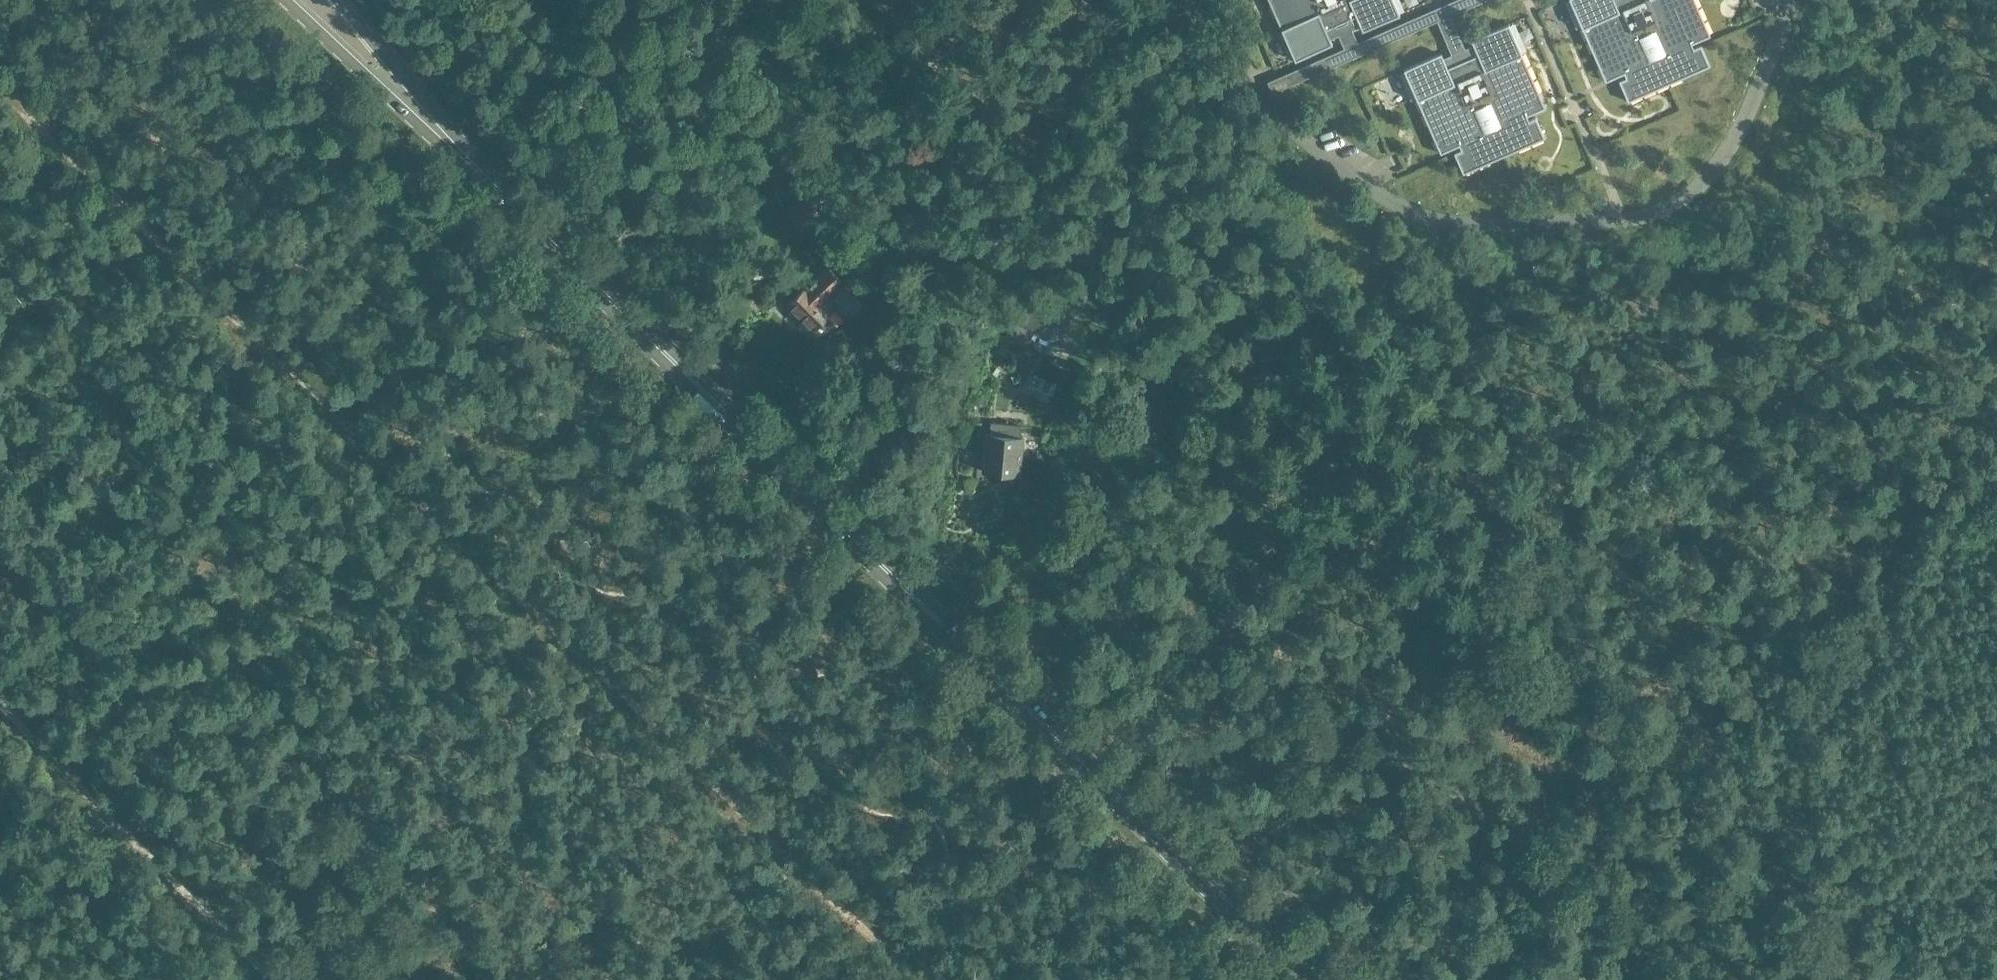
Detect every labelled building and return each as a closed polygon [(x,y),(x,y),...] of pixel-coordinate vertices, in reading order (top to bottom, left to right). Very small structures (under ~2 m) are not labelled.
[(1297,61),(1335,45),(1328,30),(1358,17),(1365,32),(1402,15),(1395,0),(1271,0),(1297,61)] [(1712,35),(1696,0),(1572,0),(1607,80),(1626,72),(1628,77),(1621,80),(1630,100),(1675,81),(1711,65),(1702,45),(1695,48),(1693,43),(1712,35)] [(1529,116),(1547,107),(1510,24),(1473,40),(1480,55),(1450,68),(1444,54),(1407,70),(1443,154),(1462,145),(1464,150),(1457,153),(1466,174),(1547,138),(1538,117),(1531,120),(1529,116)] [(803,201),(787,211),(788,213),(800,230),(821,217),(815,208),(808,197),(805,199),(803,201)] [(833,312),(825,303),(845,283),(829,266),(787,306),(813,332),(833,312)] [(1050,360),(1041,378),(1057,386),(1066,368),(1050,360)] [(1021,435),(1020,435),(1021,425),(992,422),(991,433),(988,432),(984,472),(1018,474),(1021,435)]
